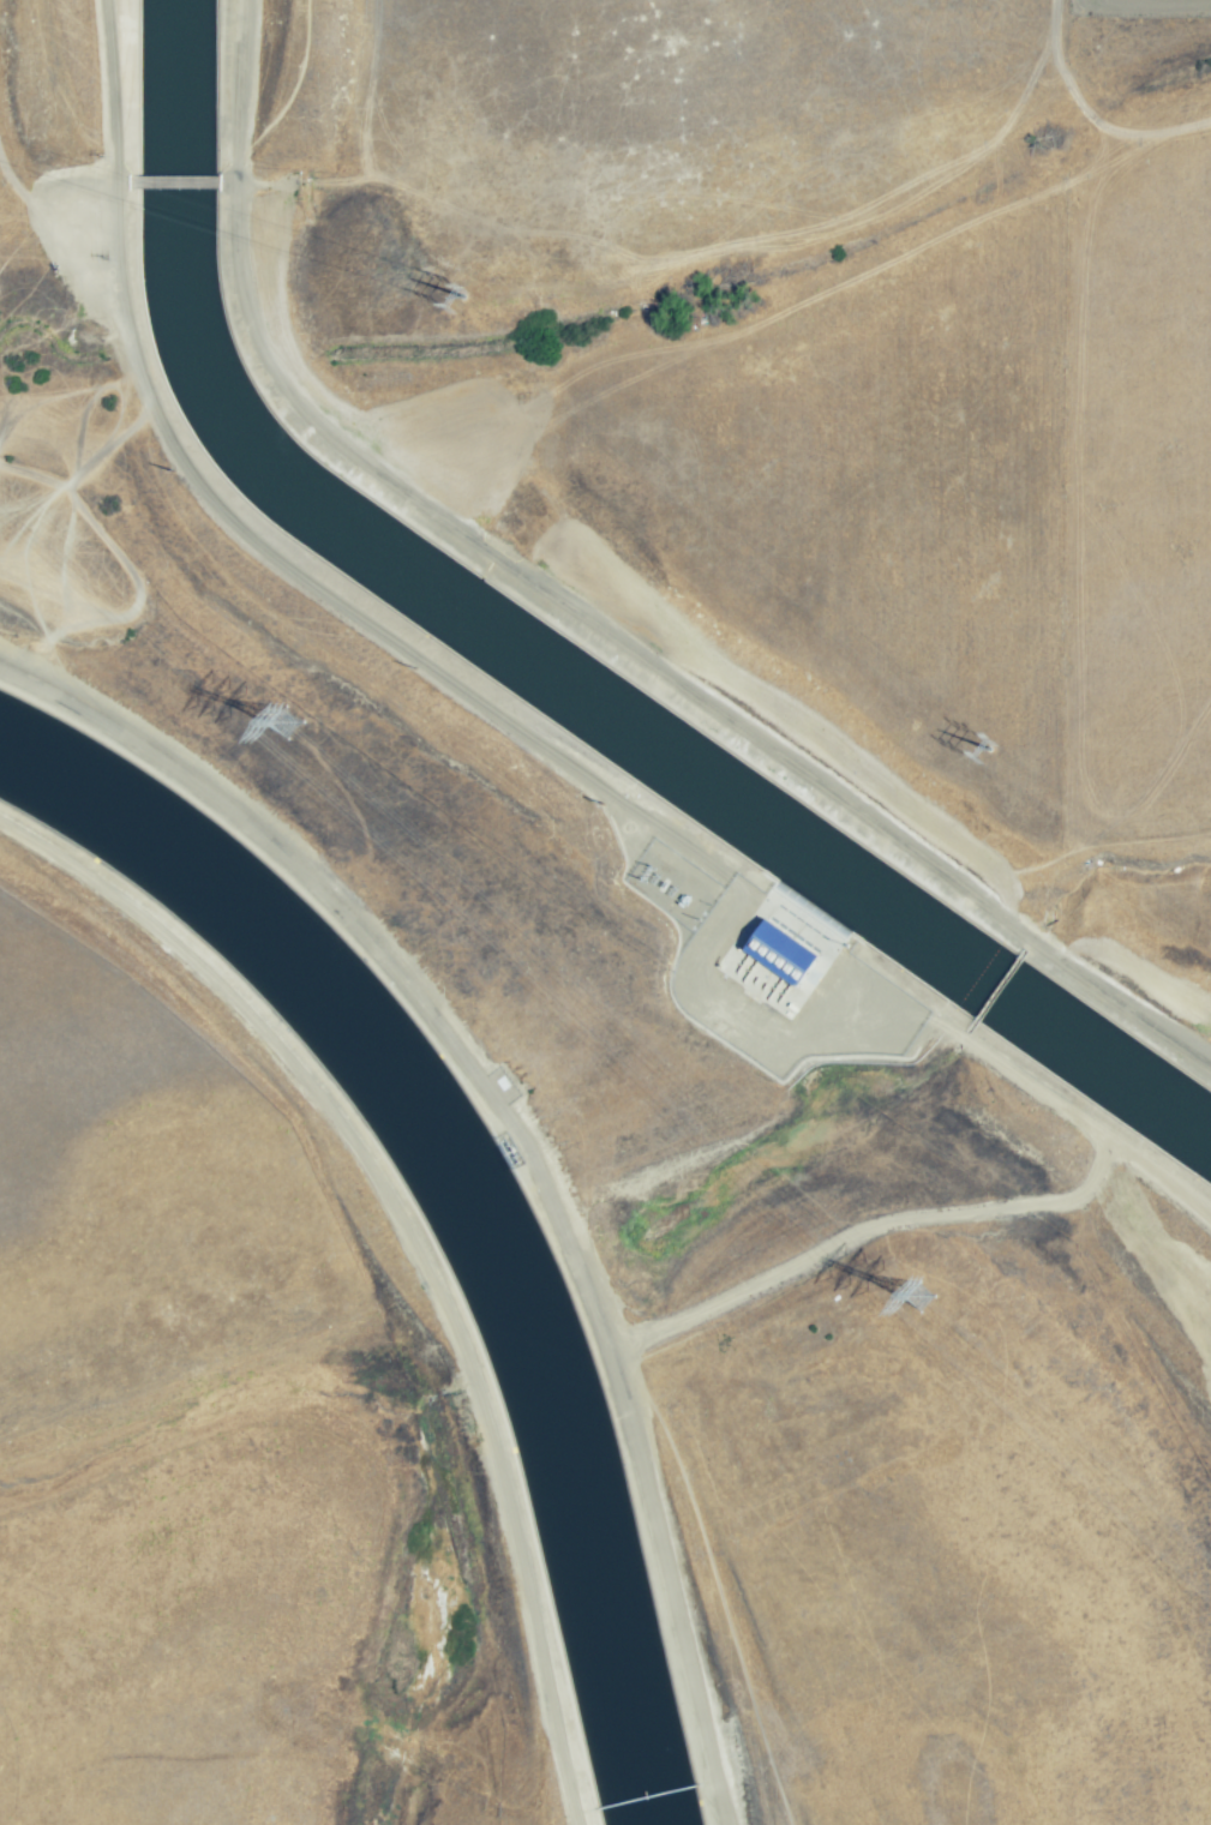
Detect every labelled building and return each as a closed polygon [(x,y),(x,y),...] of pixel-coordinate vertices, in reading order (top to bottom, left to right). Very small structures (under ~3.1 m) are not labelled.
[(743,949),(797,986),(818,955),(764,918),(743,949)]
